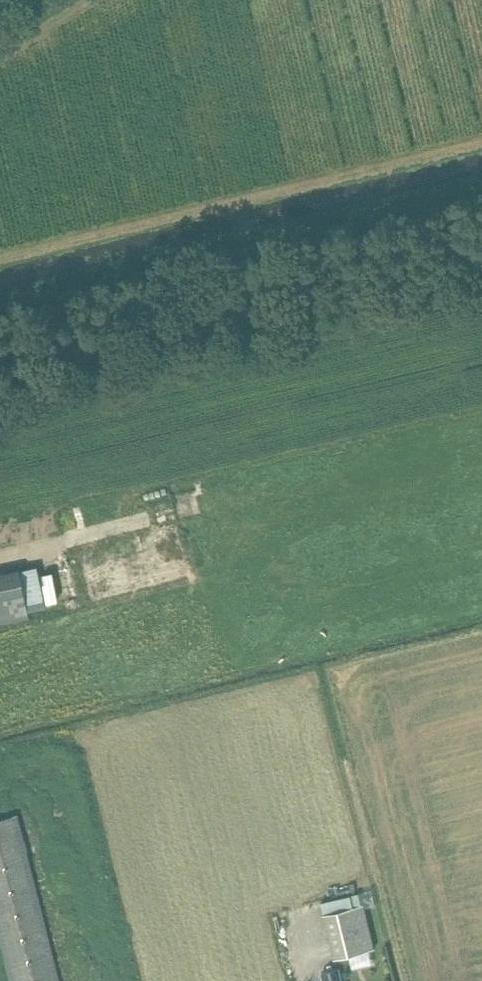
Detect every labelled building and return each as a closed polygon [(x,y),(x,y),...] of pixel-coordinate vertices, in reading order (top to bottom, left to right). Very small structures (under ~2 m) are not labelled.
[(29,617),(18,569),(0,573),(0,623),(29,617)] [(16,814),(0,818),(0,935),(12,980),(58,980),(16,814)] [(374,948),(363,903),(361,904),(358,892),(321,901),(335,958),(374,948)] [(323,972),(325,980),(342,980),(339,968),(323,972)]
